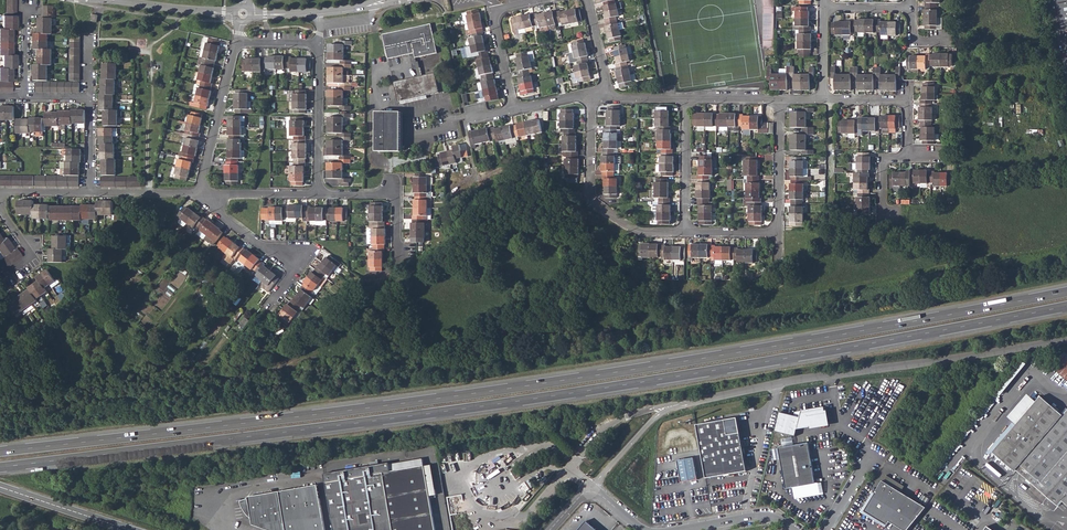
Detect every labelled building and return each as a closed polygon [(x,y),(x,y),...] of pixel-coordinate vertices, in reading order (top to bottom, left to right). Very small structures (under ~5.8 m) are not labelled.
[(618,10),(616,3),(615,3),(614,0),(603,3),(604,6),(603,6),(605,13),(618,10)] [(1063,31),(1066,30),(1066,0),(1057,0),(1063,31)] [(924,18),(937,18),(937,10),(936,10),(936,7),(925,7),(925,10),(924,10),(924,18)] [(796,12),(796,19),(809,19),(809,11),(808,11),(808,8),(792,8),(792,12),(796,12)] [(568,11),(571,24),(578,22),(578,21),(582,21),(579,10),(576,10),(575,9),(568,11)] [(467,16),(468,23),(482,21),(480,13),(479,13),(478,10),(467,12),(468,16),(467,16)] [(619,16),(618,10),(605,13),(606,19),(605,19),(605,23),(617,20),(616,17),(619,16)] [(562,23),(563,25),(571,24),(568,11),(560,12),(560,11),(556,12),(559,23),(562,23)] [(545,13),(548,27),(556,25),(556,24),(559,23),(556,12),(553,12),(545,13)] [(539,25),(540,28),(548,27),(545,13),(537,15),(537,13),(534,14),(536,26),(539,25)] [(522,16),(525,29),(533,27),(533,26),(536,26),(534,14),(530,15),(530,14),(522,16)] [(514,35),(518,34),(517,31),(525,29),(522,16),(515,17),(515,18),(511,19),(514,35)] [(924,18),(924,26),(925,26),(925,30),(928,30),(936,30),(936,25),(937,25),(937,18),(924,18)] [(796,30),(810,30),(810,27),(809,27),(809,19),(796,19),(796,30)] [(858,32),(858,33),(866,33),(866,19),(858,19),(858,20),(854,20),(854,32),(858,32)] [(866,19),(866,33),(866,40),(871,40),(873,37),(873,33),(874,33),(874,32),(877,32),(877,20),(874,21),(874,19),(866,19)] [(605,27),(607,33),(620,30),(618,24),(617,24),(617,20),(605,23),(606,26),(605,27)] [(843,35),(851,35),(851,32),(854,32),(854,20),(851,20),(851,22),(843,22),(843,35)] [(881,35),(889,36),(889,22),(881,22),(881,21),(877,20),(877,32),(881,32),(881,35)] [(471,31),(472,34),(483,32),(483,28),(482,21),(468,23),(470,31),(471,31)] [(835,35),(843,35),(843,22),(835,22),(835,23),(831,23),(831,34),(835,34),(835,35)] [(889,36),(896,36),(896,35),(900,35),(900,23),(897,23),(897,22),(889,22),(889,36)] [(388,59),(409,54),(414,53),(415,58),(437,53),(431,24),(383,35),(388,59)] [(39,26),(39,34),(48,34),(52,34),(52,26),(39,26)] [(609,39),(610,43),(620,41),(622,40),(621,37),(621,36),(620,30),(607,33),(608,39),(609,39)] [(798,42),(811,42),(811,34),(810,34),(810,30),(796,30),(796,34),(798,34),(798,42)] [(469,39),(471,46),(484,43),(483,36),(484,35),(483,32),(472,34),(473,38),(469,39)] [(48,42),(48,34),(39,34),(35,34),(35,42),(48,42)] [(219,43),(208,40),(208,41),(207,44),(207,43),(205,50),(218,54),(220,46),(219,46),(219,43)] [(572,46),(573,52),(587,49),(585,43),(584,43),(584,40),(572,42),(573,44),(573,46),(572,46)] [(328,53),(344,53),(344,45),(352,45),(352,41),(340,41),(340,45),(328,45),(328,53)] [(39,50),(48,50),(48,42),(35,42),(34,50),(39,50)] [(799,50),(799,53),(811,53),(811,50),(811,42),(798,42),(798,50),(799,50)] [(476,53),(477,57),(488,54),(487,51),(486,51),(484,43),(471,46),(473,54),(476,53)] [(615,57),(628,55),(627,48),(626,48),(625,45),(623,45),(621,46),(614,47),(615,51),(614,51),(615,57)] [(587,49),(573,52),(575,58),(575,59),(576,59),(577,62),(588,60),(587,56),(588,56),(587,49)] [(205,50),(203,58),(204,58),(203,62),(214,64),(215,61),(216,62),(218,54),(205,50)] [(516,58),(517,65),(531,62),(529,55),(528,56),(527,52),(516,55),(517,58),(516,58)] [(575,58),(573,52),(570,53),(568,53),(570,64),(577,62),(576,59),(575,59),(575,58)] [(340,64),(352,64),(352,61),(344,61),(344,53),(328,53),(328,60),(340,61),(340,64)] [(416,69),(418,77),(422,76),(418,62),(416,62),(415,58),(414,53),(409,54),(413,69),(416,69)] [(477,60),(479,68),(492,65),(490,58),(489,58),(488,54),(477,57),(478,60),(477,60)] [(933,67),(941,67),(941,54),(933,54),(933,55),(929,55),(929,66),(933,66),(933,67)] [(941,67),(949,67),(949,66),(952,66),(952,55),(949,55),(949,54),(941,54),(941,67)] [(630,61),(628,55),(615,57),(617,64),(615,64),(616,68),(627,65),(627,62),(630,61)] [(918,56),(918,70),(926,70),(926,66),(929,66),(929,55),(926,55),(926,56),(918,56)] [(265,57),(265,69),(268,69),(268,70),(276,70),(276,56),(268,56),(268,57),(265,57)] [(276,56),(276,70),(284,70),(284,69),(287,69),(287,57),(284,57),(284,56),(276,56)] [(910,69),(910,70),(918,70),(918,56),(910,56),(910,57),(907,57),(907,60),(907,67),(906,68),(910,69)] [(253,59),(253,72),(261,72),(261,71),(265,71),(265,69),(265,57),(261,57),(261,59),(253,59)] [(287,57),(287,69),(287,72),(291,72),(299,72),(299,59),(291,59),(291,57),(287,57)] [(245,71),(245,72),(253,72),(253,59),(245,59),(245,60),(242,60),(242,71),(245,71)] [(574,66),(576,72),(589,70),(588,63),(589,63),(588,60),(577,62),(577,65),(574,66)] [(203,62),(200,61),(199,65),(201,65),(199,72),(212,76),(214,69),(213,68),(214,64),(203,62)] [(517,72),(518,75),(530,73),(529,69),(532,69),(531,62),(517,65),(519,72),(517,72)] [(352,68),(352,67),(352,64),(340,64),(340,68),(328,68),(328,75),(344,75),(344,68),(352,68)] [(48,73),(48,65),(38,65),(34,65),(34,73),(48,73)] [(481,76),(482,79),(493,76),(493,73),(492,65),(479,68),(480,76),(481,76)] [(616,71),(618,78),(631,75),(629,68),(628,68),(627,65),(616,68),(617,71),(616,71)] [(771,78),(771,90),(779,90),(779,74),(772,74),(772,67),(767,67),(767,78),(771,78)] [(779,74),(779,90),(787,90),(787,79),(790,79),(790,67),(787,67),(787,74),(779,74)] [(794,79),(794,90),(802,90),(802,75),(794,74),(794,67),(790,67),(790,79),(794,79)] [(802,75),(802,90),(809,90),(810,79),(813,79),(813,67),(810,67),(810,75),(802,75)] [(835,90),(842,90),(843,75),(835,75),(835,67),(831,67),(831,79),(835,79),(835,90)] [(842,90),(850,90),(850,79),(854,79),(854,67),(850,67),(850,75),(843,75),(842,90)] [(857,90),(865,90),(865,75),(858,75),(858,67),(854,67),(854,79),(857,79),(857,90)] [(880,79),(880,91),(888,91),(888,75),(880,75),(880,67),(877,68),(877,79),(880,79)] [(865,90),(873,91),(873,79),(877,79),(877,68),(873,68),(873,75),(865,75),(865,90)] [(888,91),(896,91),(896,79),(900,79),(900,68),(896,68),(896,75),(888,75),(888,91)] [(589,70),(576,72),(577,79),(578,79),(579,82),(590,80),(590,77),(590,76),(589,70)] [(200,84),(211,87),(212,84),(211,83),(212,76),(199,72),(198,80),(201,81),(200,84)] [(573,83),(579,82),(578,79),(577,79),(576,72),(571,74),(573,83)] [(398,101),(401,101),(426,95),(439,93),(434,73),(422,76),(418,77),(393,82),(398,101)] [(518,79),(519,85),(533,82),(531,76),(530,76),(530,73),(518,75),(519,79),(518,79)] [(339,83),(339,87),(351,87),(351,83),(349,83),(349,75),(344,75),(328,75),(328,83),(329,83),(337,83),(339,83)] [(620,84),(621,88),(632,85),(631,82),(632,81),(631,75),(618,78),(619,84),(620,84)] [(482,83),(483,90),(497,87),(495,80),(494,80),(493,76),(482,79),(483,82),(482,83)] [(522,91),(522,95),(534,92),(533,89),(534,89),(533,82),(519,85),(521,91),(522,91)] [(198,89),(194,88),(192,94),(196,95),(210,99),(211,91),(211,87),(200,84),(199,88),(198,88),(198,89)] [(922,93),(935,93),(935,87),(934,87),(934,84),(923,84),(923,87),(922,87),(922,93)] [(351,91),(351,87),(339,87),(339,91),(328,91),(328,98),(344,98),(344,91),(351,91)] [(486,98),(487,101),(498,99),(497,95),(498,95),(497,87),(483,90),(485,98),(486,98)] [(234,102),(248,102),(248,94),(247,94),(247,91),(236,91),(236,94),(235,94),(234,102)] [(294,91),(294,92),(294,94),(293,94),(293,102),(307,102),(307,95),(306,95),(306,91),(299,91),(294,91)] [(920,104),(932,104),(932,100),(935,100),(935,93),(922,93),(922,100),(920,100),(920,104)] [(100,94),(100,102),(113,102),(113,95),(101,94),(100,94)] [(196,95),(195,103),(196,103),(195,107),(206,110),(207,106),(208,106),(210,99),(196,95)] [(401,101),(400,112),(401,112),(400,151),(402,151),(403,112),(404,112),(404,104),(427,98),(426,95),(401,101)] [(339,110),(351,110),(351,106),(347,106),(344,106),(344,98),(328,98),(328,106),(339,106),(339,110)] [(252,113),(252,109),(248,109),(248,102),(234,102),(234,109),(235,109),(235,113),(252,113)] [(307,102),(293,102),(293,110),(294,110),(294,113),(306,114),(306,110),(307,110),(307,102)] [(919,107),(919,114),(933,114),(933,108),(932,107),(932,104),(920,104),(920,107),(919,107)] [(607,110),(607,118),(620,119),(620,111),(619,110),(619,107),(608,107),(608,110),(607,110)] [(656,111),(656,119),(669,119),(669,111),(668,111),(668,108),(657,107),(657,111),(656,111)] [(790,120),(807,120),(807,112),(814,112),(814,109),(802,109),(802,112),(791,112),(790,120)] [(561,121),(574,121),(574,114),(573,114),(573,110),(562,110),(562,113),(560,113),(561,121)] [(190,115),(189,115),(187,122),(200,125),(202,118),(201,118),(202,114),(191,112),(190,115)] [(400,152),(400,151),(401,112),(400,112),(376,112),(376,151),(400,152)] [(328,125),(344,125),(344,118),(351,118),(351,114),(339,114),(339,118),(328,118),(328,125)] [(697,127),(705,127),(705,114),(697,114),(694,114),(694,126),(697,126),(697,127)] [(705,127),(713,127),(713,126),(716,126),(716,115),(713,115),(713,114),(705,114),(705,127)] [(720,127),(728,127),(728,114),(720,114),(720,115),(716,115),(716,126),(720,126),(720,127)] [(728,127),(735,127),(739,126),(739,115),(736,115),(735,114),(728,114),(728,127)] [(920,124),(931,124),(931,121),(933,121),(933,114),(919,114),(919,120),(920,120),(920,124)] [(742,130),(751,130),(751,117),(742,116),(742,115),(739,115),(739,126),(743,126),(742,130)] [(228,128),(242,128),(242,120),(245,120),(245,116),(229,116),(229,120),(228,120),(228,128)] [(882,129),(889,129),(889,116),(882,116),(882,117),(879,117),(879,128),(882,128),(882,129)] [(889,116),(889,129),(896,129),(896,128),(899,128),(899,117),(896,117),(896,116),(889,116)] [(291,121),(291,128),(304,128),(304,121),(303,121),(303,117),(292,117),(292,120),(291,121)] [(751,130),(758,130),(758,129),(762,129),(762,123),(762,118),(759,118),(759,117),(751,117),(751,130)] [(869,132),(875,132),(876,128),(879,128),(879,117),(876,117),(876,118),(869,118),(869,132)] [(104,125),(117,126),(117,118),(104,118),(104,125)] [(605,129),(617,130),(620,130),(620,126),(620,119),(607,118),(607,126),(605,126),(605,129)] [(859,136),(862,136),(862,132),(869,132),(869,118),(862,118),(862,119),(859,119),(859,136)] [(659,130),(670,130),(670,127),(669,127),(669,119),(656,119),(656,127),(659,127),(659,130)] [(849,121),(849,134),(855,134),(855,136),(859,136),(859,119),(855,119),(855,121),(849,121)] [(535,134),(543,132),(540,120),(533,122),(532,121),(525,122),(528,136),(535,134)] [(802,131),(814,131),(814,128),(806,127),(807,120),(790,120),(790,127),(802,128),(802,131)] [(564,133),(576,133),(576,129),(574,129),(574,121),(561,121),(561,133),(564,133)] [(842,134),(849,134),(849,121),(842,121),(842,122),(838,122),(839,133),(842,133),(842,134)] [(200,125),(187,122),(186,130),(189,131),(188,135),(199,137),(200,134),(199,133),(200,125)] [(514,126),(516,137),(520,137),(528,136),(525,122),(517,124),(517,125),(514,126)] [(922,128),(922,135),(935,135),(935,128),(931,128),(931,124),(920,124),(920,128),(922,128)] [(339,137),(351,137),(351,133),(346,133),(344,133),(344,125),(328,125),(327,133),(339,133),(339,137)] [(502,127),(505,141),(513,139),(513,138),(516,137),(514,126),(510,127),(510,126),(502,127)] [(498,142),(505,141),(502,127),(495,129),(494,128),(491,128),(494,140),(497,139),(498,142)] [(242,136),(242,128),(228,128),(228,136),(229,136),(229,139),(245,139),(245,136),(242,136)] [(294,136),(294,140),(306,140),(306,136),(304,136),(304,128),(291,128),(291,136),(294,136)] [(479,130),(482,143),(490,141),(494,140),(491,128),(488,129),(487,128),(479,130)] [(604,141),(617,141),(617,134),(620,134),(620,130),(617,130),(605,129),(605,133),(604,133),(604,141)] [(475,144),(475,145),(482,143),(479,130),(472,132),(472,133),(468,133),(471,145),(475,144)] [(658,142),(672,142),(672,134),(670,134),(670,130),(659,130),(659,134),(658,134),(658,142)] [(790,143),(806,143),(806,135),(814,135),(814,131),(802,131),(802,135),(790,135),(790,143)] [(576,133),(564,133),(564,136),(563,136),(563,144),(577,144),(577,136),(576,136),(576,133)] [(184,145),(198,148),(199,141),(199,137),(188,135),(184,134),(183,137),(186,138),(184,145)] [(938,141),(938,135),(935,135),(922,135),(922,141),(922,144),(934,144),(934,141),(935,141),(938,141)] [(101,144),(113,144),(113,136),(100,136),(100,144),(101,144)] [(327,148),(343,148),(343,141),(351,140),(351,137),(339,137),(339,140),(327,140),(327,148)] [(228,151),(242,151),(242,143),(244,143),(245,139),(229,139),(229,143),(228,143),(228,151)] [(293,151),(307,151),(307,144),(306,144),(306,140),(294,140),(294,143),(293,144),(293,151)] [(603,149),(603,152),(614,153),(614,149),(617,149),(622,149),(622,141),(617,141),(604,141),(604,149),(603,149)] [(661,149),(661,153),(673,153),(673,150),(672,149),(672,142),(658,142),(658,149),(661,149)] [(802,151),(802,154),(814,154),(814,150),(806,150),(806,143),(790,143),(790,150),(802,151)] [(566,155),(578,156),(578,152),(577,152),(577,144),(563,144),(563,152),(566,152),(566,155)] [(184,153),(183,154),(183,157),(194,160),(195,156),(196,156),(198,148),(184,145),(183,153),(184,153)] [(442,154),(438,154),(440,166),(444,165),(444,166),(450,164),(457,163),(456,159),(463,158),(460,145),(453,146),(454,150),(448,151),(441,153),(442,154)] [(339,160),(351,160),(351,156),(343,156),(343,148),(327,148),(327,156),(339,156),(339,160)] [(238,159),(241,159),(242,151),(228,151),(228,158),(226,158),(226,162),(238,162),(238,159)] [(293,151),(293,159),(294,159),(294,162),(306,162),(306,159),(307,159),(307,151),(293,151)] [(102,160),(114,160),(114,152),(101,152),(101,160),(102,160)] [(602,156),(601,164),(615,164),(615,156),(614,156),(614,153),(603,152),(603,156),(602,156)] [(661,157),(660,164),(674,165),(674,157),(673,157),(673,153),(661,153),(661,157)] [(857,157),(857,163),(870,163),(870,157),(869,157),(869,153),(858,153),(858,157),(857,157)] [(565,167),(579,167),(579,159),(578,159),(578,156),(566,155),(566,159),(565,159),(565,167)] [(194,160),(183,157),(182,160),(178,159),(177,167),(190,170),(192,162),(193,163),(194,160)] [(699,168),(713,168),(713,160),(712,160),(712,157),(700,157),(700,160),(699,160),(699,168)] [(744,169),(758,169),(758,161),(757,161),(757,157),(745,157),(745,161),(744,161),(744,169)] [(790,169),(804,169),(804,161),(803,161),(803,158),(791,157),(791,161),(790,161),(790,169)] [(327,163),(327,171),(343,171),(343,163),(351,163),(351,160),(339,160),(339,163),(327,163)] [(225,166),(225,173),(239,174),(239,166),(238,166),(238,162),(226,162),(226,166),(225,166)] [(290,174),(304,174),(304,166),(306,166),(306,162),(294,162),(294,166),(291,166),(285,166),(285,174),(290,174)] [(858,173),(869,174),(869,170),(870,170),(870,163),(857,163),(857,170),(858,170),(858,173)] [(602,172),(602,175),(614,175),(614,172),(615,172),(615,164),(601,164),(601,172),(602,172)] [(661,172),(661,176),(673,176),(673,172),(674,173),(674,165),(660,164),(660,172),(661,172)] [(175,178),(186,181),(187,177),(188,178),(190,170),(177,167),(175,174),(176,175),(175,178)] [(566,178),(578,179),(578,175),(579,167),(565,167),(565,175),(566,175),(566,178)] [(698,179),(709,179),(712,179),(712,176),(713,168),(699,168),(699,176),(698,176),(698,179)] [(744,179),(759,180),(759,176),(757,176),(758,169),(744,169),(744,179)] [(812,177),(807,177),(803,177),(804,169),(790,169),(790,177),(791,177),(791,181),(802,181),(812,181),(812,177)] [(914,184),(920,184),(921,170),(914,170),(914,171),(911,171),(910,183),(914,183),(914,184)] [(920,184),(927,184),(927,183),(931,183),(931,171),(927,171),(927,170),(921,170),(920,184)] [(339,182),(351,183),(351,179),(343,179),(343,171),(327,171),(327,178),(339,179),(339,182)] [(900,186),(907,186),(910,186),(910,183),(911,171),(907,171),(907,173),(900,173),(900,186)] [(934,186),(941,186),(941,173),(934,173),(934,171),(931,171),(931,183),(934,183),(934,186)] [(226,185),(238,185),(238,181),(239,181),(239,174),(225,173),(225,181),(226,181),(226,185)] [(854,177),(854,184),(868,184),(868,177),(869,177),(869,174),(858,173),(858,177),(854,177)] [(900,191),(900,186),(900,173),(894,173),(894,174),(890,174),(890,185),(890,188),(894,188),(894,191),(900,191)] [(941,186),(947,186),(951,186),(951,174),(948,174),(948,173),(941,173),(941,186)] [(291,185),(303,185),(303,182),(304,182),(304,174),(290,174),(290,182),(291,182),(291,185)] [(427,174),(415,174),(415,177),(414,177),(414,185),(428,185),(428,177),(431,177),(431,174),(427,174)] [(604,187),(617,187),(617,179),(614,179),(614,175),(602,175),(602,179),(604,179),(604,187)] [(655,190),(669,190),(669,183),(668,183),(668,179),(656,179),(656,183),(655,183),(655,190)] [(710,190),(710,183),(712,183),(712,179),(709,179),(698,179),(698,183),(697,183),(696,190),(710,190)] [(746,191),(760,191),(760,183),(759,183),(759,180),(744,179),(744,183),(746,183),(746,191)] [(790,192),(803,192),(804,184),(802,184),(802,181),(791,181),(791,184),(790,184),(790,192)] [(854,190),(854,194),(857,194),(869,194),(869,190),(868,190),(868,184),(854,184),(854,190)] [(415,196),(427,196),(430,197),(430,193),(428,193),(428,185),(414,185),(414,193),(415,193),(415,196)] [(605,198),(616,198),(616,195),(617,195),(617,187),(604,187),(604,195),(605,195),(605,198)] [(655,190),(655,202),(658,202),(670,202),(670,198),(668,198),(669,190),(655,190)] [(697,202),(709,202),(713,202),(713,198),(710,198),(710,190),(696,190),(696,198),(698,198),(697,202)] [(750,203),(761,203),(761,199),(760,199),(760,191),(746,191),(746,199),(744,199),(744,203),(750,203)] [(791,203),(802,203),(802,200),(803,200),(803,192),(790,192),(790,200),(791,200),(791,203)] [(869,194),(857,194),(854,194),(853,194),(853,198),(857,198),(857,204),(870,204),(870,198),(869,198),(869,194)] [(428,208),(428,200),(430,200),(430,197),(427,196),(415,196),(415,200),(414,200),(414,208),(428,208)] [(25,214),(33,214),(33,205),(34,201),(25,201),(25,214)] [(97,206),(97,215),(105,215),(105,202),(97,202),(97,206)] [(105,215),(113,215),(113,202),(105,202),(105,215)] [(658,205),(658,213),(671,213),(671,205),(670,206),(670,202),(658,202),(658,205)] [(699,213),(712,214),(712,206),(709,206),(709,202),(697,202),(697,206),(699,206),(699,213)] [(761,203),(750,203),(750,206),(749,206),(749,214),(762,214),(762,206),(761,206),(761,203)] [(790,215),(803,215),(803,207),(802,207),(802,203),(791,203),(791,207),(790,207),(790,215)] [(858,214),(869,214),(869,211),(870,211),(870,204),(857,204),(857,211),(858,211),(858,214)] [(286,206),(286,218),(289,218),(296,219),(296,205),(290,205),(289,206),(286,206)] [(296,219),(303,219),(303,218),(306,218),(307,206),(303,206),(303,205),(296,205),(296,219)] [(82,207),(81,219),(89,219),(90,206),(82,206),(82,207)] [(181,219),(187,223),(195,212),(189,208),(188,209),(185,206),(178,216),(181,218),(181,219)] [(276,207),(276,221),(283,221),(286,221),(286,218),(286,206),(283,206),(283,207),(276,207)] [(310,221),(316,221),(317,208),(310,207),(310,206),(307,206),(306,218),(310,218),(310,221)] [(58,220),(66,220),(66,207),(59,207),(58,220)] [(81,219),(82,207),(74,207),(73,220),(81,220),(81,219)] [(270,221),(276,221),(276,207),(270,207),(270,208),(266,208),(266,220),(269,220),(270,221)] [(317,208),(316,221),(323,221),(327,221),(327,209),(323,209),(323,208),(317,208)] [(327,209),(327,221),(330,221),(330,222),(337,222),(337,208),(330,208),(330,209),(327,209)] [(337,208),(337,222),(343,222),(343,221),(347,221),(347,209),(343,209),(343,208),(337,208)] [(413,219),(424,219),(428,219),(428,216),(428,208),(414,208),(414,215),(413,216),(413,219)] [(189,234),(191,236),(198,228),(205,218),(203,216),(202,217),(195,212),(187,223),(193,228),(189,234)] [(671,213),(658,213),(657,221),(654,221),(654,225),(670,225),(670,221),(671,221),(671,213)] [(700,225),(712,225),(712,221),(712,214),(699,213),(699,221),(700,221),(700,225)] [(370,214),(370,225),(385,225),(385,222),(383,222),(383,214),(370,214)] [(749,225),(761,226),(761,222),(762,222),(762,214),(749,214),(749,222),(750,222),(749,225)] [(791,226),(802,226),(802,223),(803,223),(803,215),(790,215),(790,222),(791,223),(791,226)] [(200,231),(207,236),(215,225),(209,220),(208,221),(205,218),(198,228),(201,230),(200,231)] [(178,222),(184,227),(187,223),(181,219),(178,222)] [(425,231),(425,223),(428,223),(428,219),(424,219),(413,219),(413,223),(412,223),(412,231),(425,231)] [(209,243),(211,243),(213,245),(216,242),(224,232),(221,230),(221,229),(215,225),(207,236),(204,239),(209,243)] [(372,229),(372,236),(386,237),(386,229),(385,229),(385,225),(370,225),(370,229),(372,229)] [(198,234),(204,239),(207,236),(200,231),(198,234)] [(412,239),(412,243),(417,242),(424,242),(424,238),(425,238),(425,231),(412,231),(412,239)] [(220,249),(226,254),(234,242),(228,238),(228,239),(225,236),(217,246),(220,248),(220,249)] [(373,245),(373,248),(385,248),(385,245),(386,245),(386,237),(372,236),(372,245),(373,245)] [(0,241),(0,249),(9,242),(5,238),(2,240),(0,241)] [(2,256),(13,248),(9,242),(0,249),(0,253),(2,256)] [(234,256),(237,258),(244,248),(242,246),(240,247),(234,242),(226,254),(232,258),(234,256)] [(639,245),(639,261),(643,261),(643,258),(650,258),(650,244),(642,244),(642,245),(639,245)] [(650,258),(658,258),(658,257),(661,257),(661,245),(658,245),(658,244),(650,244),(650,258)] [(665,260),(673,260),(673,247),(665,247),(665,245),(661,245),(661,257),(665,257),(665,260)] [(689,245),(688,261),(692,261),(692,258),(700,258),(700,245),(692,245),(689,245)] [(700,258),(708,258),(708,257),(711,257),(712,245),(708,245),(700,245),(700,258)] [(715,261),(723,261),(723,247),(715,247),(715,245),(712,245),(711,257),(715,257),(715,261)] [(673,260),(681,260),(684,260),(684,248),(681,248),(681,247),(673,247),(673,260)] [(723,261),(730,261),(731,260),(734,260),(735,248),(731,248),(731,247),(723,247),(723,261)] [(13,250),(19,258),(22,256),(16,248),(13,250)] [(238,275),(245,265),(254,255),(248,250),(247,251),(244,248),(237,258),(235,260),(238,263),(236,265),(238,267),(234,272),(238,275)] [(370,259),(383,260),(383,252),(385,252),(385,248),(373,248),(370,248),(370,259)] [(738,260),(738,263),(746,263),(746,250),(738,250),(738,248),(735,248),(734,260),(738,260)] [(10,252),(16,260),(19,258),(13,250),(10,252)] [(746,250),(746,263),(754,264),(754,263),(757,263),(757,251),(753,251),(753,250),(746,250)] [(7,254),(13,262),(16,260),(10,252),(7,254)] [(5,256),(10,264),(13,262),(7,254),(5,256)] [(252,269),(255,272),(262,262),(260,260),(260,259),(254,255),(245,265),(252,270),(252,269)] [(322,263),(333,271),(337,266),(339,267),(341,264),(329,255),(327,258),(326,258),(322,263)] [(2,258),(7,266),(10,264),(5,256),(2,258)] [(371,271),(382,271),(382,268),(383,268),(383,260),(370,259),(370,268),(371,268),(371,271)] [(256,277),(262,281),(270,270),(264,266),(265,264),(262,262),(255,272),(258,274),(256,277)] [(315,270),(324,277),(327,274),(329,276),(333,271),(322,263),(319,268),(317,267),(315,270)] [(42,274),(50,284),(55,281),(47,270),(42,274)] [(268,293),(269,290),(279,278),(276,276),(277,275),(270,270),(262,281),(258,286),(268,293)] [(308,277),(319,285),(323,280),(322,280),(324,277),(315,270),(313,272),(312,272),(308,277)] [(39,281),(45,288),(50,284),(42,274),(37,277),(39,281)] [(211,286),(215,280),(210,275),(205,281),(211,286)] [(303,286),(312,293),(314,290),(315,291),(319,285),(308,277),(304,282),(305,283),(303,286)] [(322,288),(326,283),(328,280),(327,279),(324,277),(322,280),(323,280),(319,285),(322,288)] [(45,288),(39,281),(34,284),(42,296),(47,292),(45,288)] [(29,290),(36,299),(42,296),(34,284),(29,288),(29,290)] [(316,296),(322,288),(319,285),(315,291),(314,290),(312,293),(316,296)] [(297,295),(308,303),(312,298),(309,296),(312,293),(303,286),(300,288),(302,289),(297,295)] [(24,293),(32,304),(37,300),(36,299),(29,290),(24,293)] [(19,297),(27,308),(32,304),(24,293),(19,297)] [(290,302),(302,311),(305,308),(304,308),(308,303),(297,295),(294,300),(292,299),(290,302)] [(14,301),(21,312),(27,308),(19,297),(14,301)] [(8,305),(16,316),(21,312),(14,301),(8,305)] [(294,317),(297,320),(303,312),(302,311),(290,302),(288,305),(287,304),(283,309),(294,317)] [(277,318),(286,325),(288,322),(290,323),(294,317),(283,309),(279,315),(280,315),(277,318)] [(246,317),(240,324),(244,328),(250,321),(246,317)] [(297,320),(294,317),(290,323),(288,322),(286,325),(290,328),(297,320)] [(276,319),(290,329),(290,328),(286,325),(277,318),(276,319)] [(287,347),(294,341),(288,333),(280,341),(280,342),(273,350),(279,356),(287,347)] [(193,351),(186,361),(189,364),(197,354),(193,351)] [(1064,353),(1050,368),(1066,383),(1066,356),(1064,353)] [(1061,417),(1056,422),(1051,418),(1056,412),(1040,400),(1036,403),(1025,394),(1007,417),(1018,426),(994,452),(1017,472),(1052,501),(1057,507),(1062,502),(1066,506),(1066,410),(1061,417)] [(781,414),(776,432),(796,437),(798,430),(812,428),(811,430),(831,427),(827,408),(795,412),(796,417),(781,414)] [(1061,417),(1056,412),(1051,418),(1056,422),(1061,417)] [(726,419),(696,425),(706,478),(746,471),(739,430),(728,432),(726,419)] [(808,443),(778,448),(785,488),(793,487),(795,498),(820,493),(818,483),(815,483),(808,443)] [(510,453),(503,458),(506,463),(513,458),(510,453)] [(694,459),(678,462),(682,483),(699,480),(694,459)] [(430,465),(424,466),(435,528),(441,526),(430,465)] [(422,466),(382,472),(391,529),(434,529),(422,466)] [(514,469),(510,471),(517,481),(521,478),(514,469)] [(382,472),(324,482),(332,529),(391,529),(382,472)] [(926,508),(883,481),(864,511),(887,526),(890,522),(904,529),(908,529),(926,508)] [(247,496),(252,520),(278,529),(325,529),(317,484),(247,496)] [(586,521),(578,529),(597,529),(586,521)]
